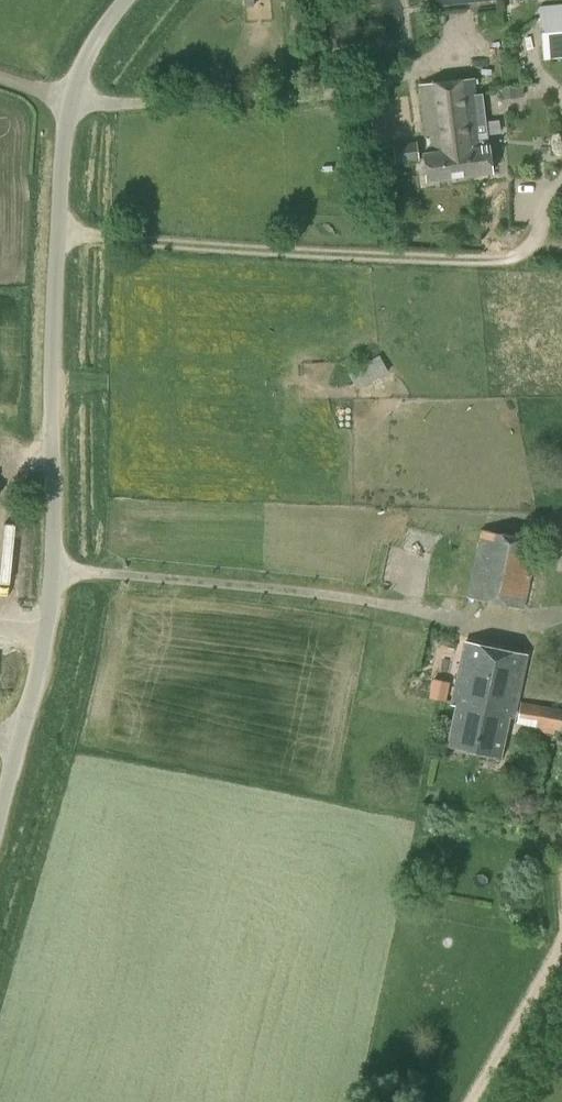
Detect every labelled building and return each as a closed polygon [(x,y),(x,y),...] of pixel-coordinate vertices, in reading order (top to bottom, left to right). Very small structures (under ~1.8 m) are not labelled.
[(561,58),(561,4),(540,6),(545,60),(561,58)] [(485,121),(482,93),(475,94),(473,78),(419,84),(427,154),(422,155),(425,181),(491,173),(485,121)] [(502,89),(503,99),(524,97),(523,87),(502,89)] [(395,163),(418,161),(416,141),(393,144),(395,163)] [(357,389),(388,372),(379,355),(348,372),(357,389)] [(524,609),(538,542),(481,530),(466,597),(524,609)] [(513,717),(515,707),(527,654),(464,640),(450,704),(455,705),(446,745),(499,756),(508,716),(513,717)] [(447,692),(430,688),(428,698),(445,702),(447,692)] [(520,701),(517,716),(536,720),(534,730),(554,734),(555,729),(561,731),(561,709),(520,701)]
